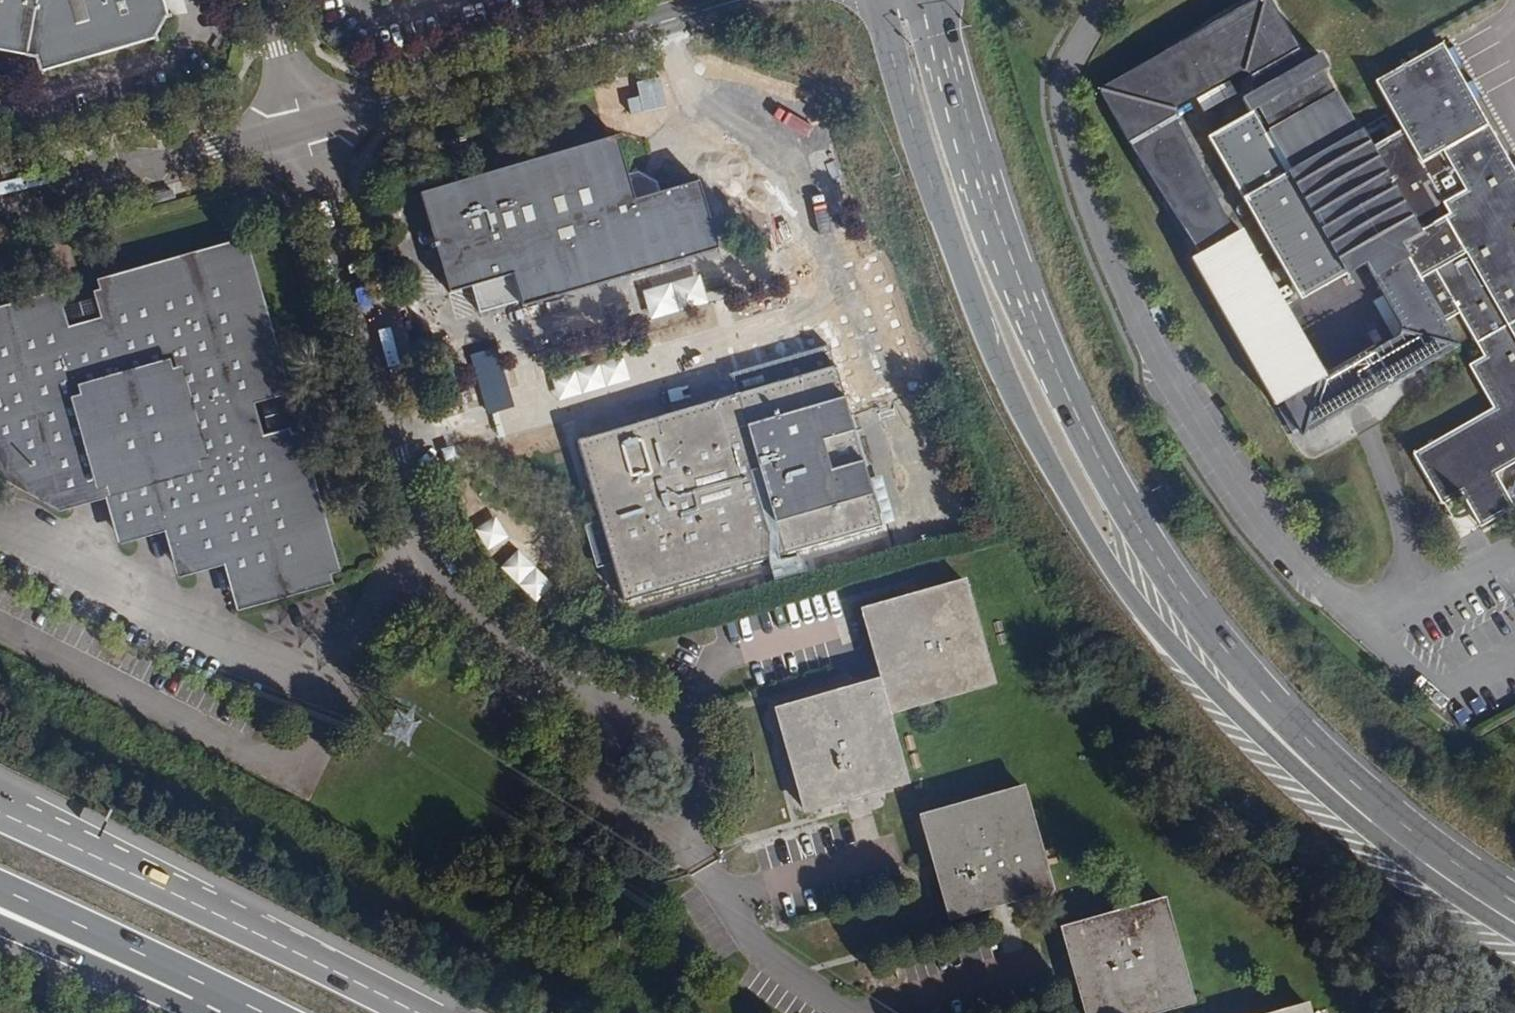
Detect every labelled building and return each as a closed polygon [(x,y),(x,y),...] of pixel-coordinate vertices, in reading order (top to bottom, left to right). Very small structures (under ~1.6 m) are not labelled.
[(45,71),(156,39),(156,42),(160,40),(158,35),(168,19),(174,17),(172,13),(168,15),(163,0),(0,0),(0,48),(25,53),(25,55),(37,57),(42,75),(46,74),(45,71)] [(1203,252),(1235,234),(1178,117),(1181,108),(1243,72),(1251,72),(1255,79),(1246,79),(1245,101),(1253,115),(1211,138),(1302,302),(1367,266),(1373,277),(1411,256),(1402,242),(1452,215),(1445,203),(1466,190),(1443,149),(1483,128),(1439,50),(1372,87),(1399,136),(1372,151),(1363,134),(1358,136),(1336,97),(1335,97),(1318,67),(1301,51),(1274,1),(1270,0),(1260,0),(1107,85),(1105,94),(1131,141),(1203,252)] [(1443,149),(1466,190),(1445,203),(1452,215),(1402,242),(1411,256),(1448,321),(1460,314),(1486,360),(1471,368),(1495,411),(1417,455),(1444,503),(1463,493),(1482,526),(1514,508),(1514,507),(1496,473),(1514,463),(1514,185),(1483,128),(1443,149)] [(617,134),(421,192),(452,292),(514,273),(523,306),(720,248),(699,180),(659,192),(656,182),(639,173),(629,176),(617,134)] [(1203,252),(1195,256),(1278,404),(1285,401),(1305,435),(1455,351),(1457,343),(1445,322),(1448,321),(1411,256),(1373,277),(1402,329),(1399,336),(1327,378),(1242,230),(1235,234),(1203,252)] [(0,320),(0,466),(9,466),(10,472),(20,472),(20,478),(31,478),(31,484),(40,484),(40,491),(61,502),(106,489),(120,535),(166,521),(180,568),(225,556),(236,595),(241,592),(251,595),(253,590),(262,592),(264,585),(274,587),(276,581),(287,584),(289,578),(300,580),(301,576),(309,578),(310,572),(320,575),(322,570),(327,568),(290,437),(252,447),(239,400),(273,390),(272,383),(275,373),(269,373),(272,362),(266,362),(269,351),(262,350),(266,338),(258,337),(262,326),(256,326),(259,316),(251,316),(256,303),(249,303),(252,292),(245,292),(249,279),(242,279),(246,268),(238,268),(242,256),(237,258),(236,253),(102,291),(111,320),(63,334),(54,304),(0,320)] [(580,439),(577,440),(600,518),(612,561),(624,601),(628,599),(883,525),(836,364),(798,375),(731,395),(580,439)] [(727,383),(731,395),(798,375),(795,364),(727,383)] [(471,391),(450,394),(453,408),(474,403),(471,391)] [(612,561),(600,518),(584,523),(597,566),(612,561)] [(500,520),(481,530),(491,547),(509,537),(500,520)] [(519,544),(502,561),(535,598),(553,581),(519,544)] [(778,701),(772,710),(797,802),(809,809),(898,785),(904,772),(888,712),(989,684),(994,673),(968,582),(960,578),(867,604),(861,613),(878,674),(778,701)] [(923,813),(918,822),(943,913),(955,919),(1047,893),(1052,884),(1026,792),(1016,787),(923,813)] [(1059,934),(1082,1012),(1161,1012),(1189,1005),(1194,994),(1168,903),(1158,897),(1065,923),(1059,934)] [(1311,1008),(1303,1003),(1268,1012),(1312,1012),(1311,1008)]
